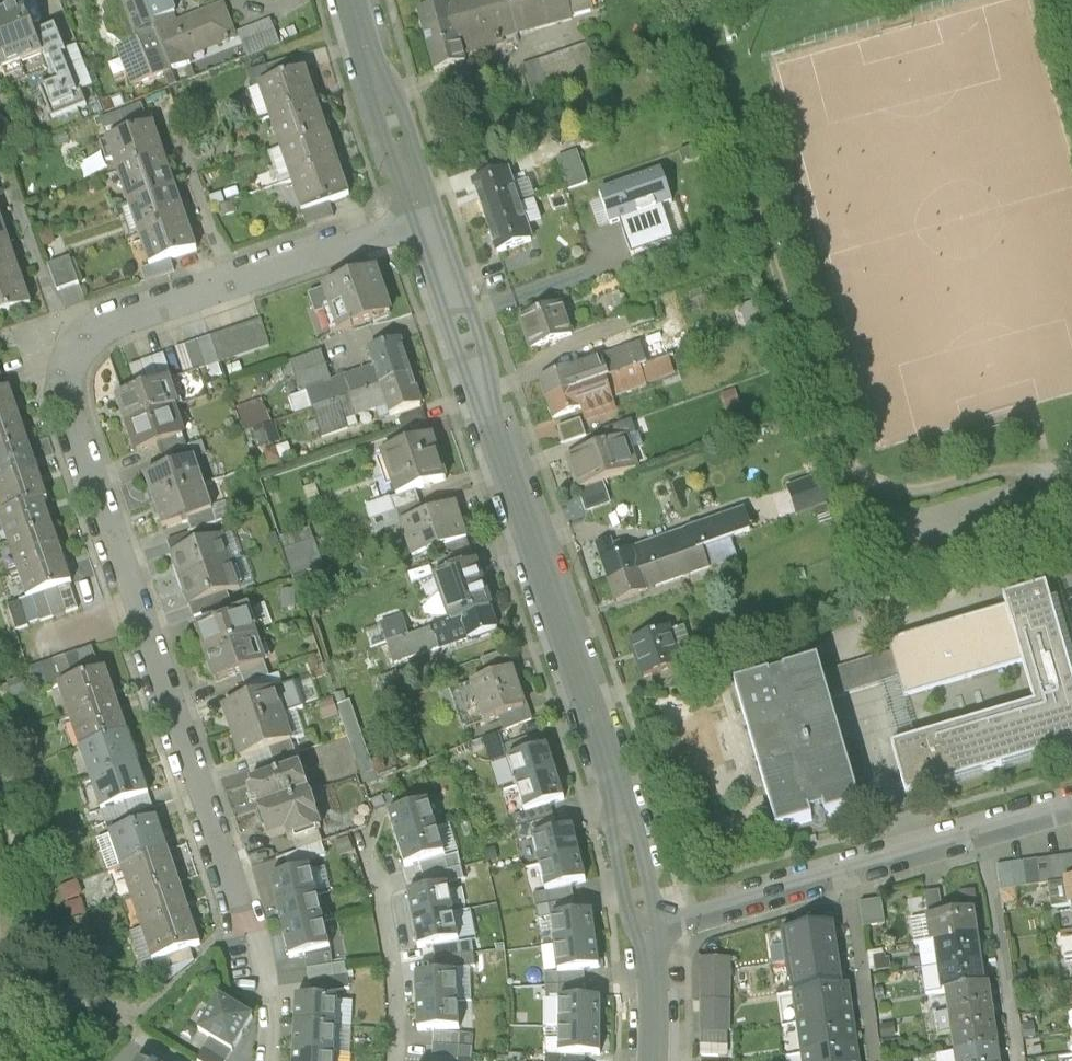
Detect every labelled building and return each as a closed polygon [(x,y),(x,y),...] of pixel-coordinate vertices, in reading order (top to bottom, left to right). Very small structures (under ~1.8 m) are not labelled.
[(139,43),(135,34),(122,0),(112,0),(105,5),(103,10),(107,19),(103,22),(109,36),(117,39),(128,47),(139,43)] [(135,34),(156,26),(155,23),(146,0),(122,0),(135,34)] [(170,17),(163,0),(146,0),(155,23),(170,17)] [(170,17),(183,12),(178,0),(163,0),(170,17)] [(423,31),(537,0),(446,0),(447,4),(418,12),(423,31)] [(423,31),(434,71),(464,62),(462,56),(501,45),(500,41),(572,21),(571,17),(566,0),(537,0),(423,31)] [(571,17),(591,12),(588,0),(566,0),(571,17)] [(591,12),(605,8),(603,0),(588,0),(591,12)] [(0,17),(0,56),(6,71),(45,56),(36,35),(25,7),(0,17)] [(173,25),(170,17),(155,23),(156,26),(173,70),(190,63),(188,58),(234,40),(221,7),(173,25)] [(240,31),(250,55),(282,43),(272,18),(240,31)] [(173,70),(156,26),(135,34),(139,43),(142,42),(156,77),(173,70)] [(45,56),(55,81),(40,86),(53,118),(88,104),(57,27),(36,35),(45,56)] [(133,85),(156,77),(142,42),(139,43),(128,47),(120,51),(133,85)] [(580,45),(520,66),(531,97),(571,83),(581,113),(601,106),(580,45)] [(267,67),(272,84),(302,74),(296,57),(267,67)] [(194,67),(186,70),(190,79),(197,76),(194,67)] [(262,87),(272,119),(319,103),(308,71),(302,74),(272,84),(262,87)] [(125,131),(149,123),(141,102),(117,111),(125,131)] [(329,134),(319,103),(272,119),(283,150),(329,134)] [(110,142),(120,173),(166,157),(156,126),(110,142)] [(283,150),(294,181),(340,165),(329,134),(283,150)] [(577,153),(558,159),(569,190),(587,183),(577,153)] [(177,189),(166,157),(120,173),(131,204),(177,189)] [(351,196),(340,165),(294,181),(305,212),(331,203),(351,196)] [(474,183),(486,218),(519,207),(507,171),(474,183)] [(672,204),(661,172),(600,193),(611,225),(620,222),(672,204)] [(131,204),(141,235),(188,220),(177,189),(131,204)] [(672,204),(620,222),(631,256),(688,236),(676,202),(672,204)] [(335,215),(331,203),(305,212),(309,224),(335,215)] [(531,242),(519,207),(486,218),(498,253),(531,242)] [(11,245),(1,213),(0,213),(0,248),(11,245)] [(198,251),(188,220),(141,235),(152,267),(173,260),(198,251)] [(44,234),(46,243),(55,241),(52,232),(44,234)] [(22,276),(11,245),(0,248),(0,283),(22,276)] [(81,284),(72,258),(50,265),(59,291),(81,284)] [(176,271),(173,260),(152,267),(143,269),(147,281),(176,271)] [(393,312),(378,270),(310,295),(317,314),(333,309),(341,331),(393,312)] [(22,276),(0,283),(0,318),(33,307),(22,276)] [(618,291),(596,299),(604,321),(626,314),(618,291)] [(521,318),(531,349),(571,335),(561,304),(521,318)] [(627,318),(635,340),(658,332),(650,310),(627,318)] [(271,345),(262,319),(176,349),(186,375),(208,367),(219,363),(271,345)] [(377,368),(333,384),(308,393),(313,409),(414,374),(402,340),(371,350),(377,368)] [(538,380),(545,399),(645,364),(639,345),(538,380)] [(303,394),(308,393),(333,384),(322,353),(292,363),(303,394)] [(130,366),(138,388),(172,376),(164,354),(130,366)] [(667,357),(645,364),(545,399),(552,418),(580,408),(584,422),(615,411),(610,399),(646,386),(645,384),(674,374),(667,357)] [(223,374),(219,363),(208,367),(212,378),(223,374)] [(269,376),(263,374),(258,380),(260,386),(266,387),(271,382),(269,376)] [(424,404),(414,374),(313,409),(324,439),(354,428),(351,418),(390,404),(393,415),(424,404)] [(181,403),(172,376),(138,388),(118,395),(128,421),(177,404),(181,403)] [(21,417),(11,389),(7,391),(0,393),(0,424),(21,417)] [(738,404),(734,391),(722,395),(726,408),(738,404)] [(296,415),(313,409),(308,393),(303,394),(290,399),(296,415)] [(247,432),(256,429),(274,423),(262,399),(239,407),(247,432)] [(187,433),(177,404),(128,421),(138,450),(187,433)] [(403,432),(406,431),(429,423),(425,411),(399,420),(403,432)] [(30,444),(21,417),(0,424),(0,455),(30,444)] [(563,443),(585,435),(579,418),(557,426),(563,443)] [(625,438),(635,435),(630,420),(597,432),(602,446),(625,438)] [(275,423),(274,423),(256,429),(262,447),(281,441),(275,423)] [(406,431),(410,443),(433,435),(429,423),(406,431)] [(448,479),(433,435),(410,443),(383,452),(398,496),(417,490),(448,479)] [(568,458),(579,489),(636,469),(625,438),(602,446),(568,458)] [(40,472),(30,444),(0,455),(0,486),(40,472)] [(167,456),(172,468),(197,459),(192,447),(167,456)] [(148,476),(157,501),(206,484),(197,459),(172,468),(148,476)] [(45,502),(50,500),(40,472),(0,486),(0,487),(9,514),(45,502)] [(817,476),(788,487),(796,511),(826,501),(817,476)] [(305,487),(309,499),(321,495),(318,488),(333,483),(332,479),(305,487)] [(215,510),(206,484),(157,501),(167,527),(189,519),(215,510)] [(396,510),(399,509),(421,502),(417,490),(398,496),(392,498),(396,510)] [(371,519),(396,510),(392,498),(391,496),(366,504),(371,519)] [(458,501),(425,513),(403,520),(415,554),(448,543),(467,536),(470,535),(458,501)] [(13,544),(55,530),(45,502),(9,514),(3,516),(13,544)] [(425,513),(421,502),(399,509),(403,520),(425,513)] [(601,557),(608,578),(702,545),(749,529),(742,508),(601,557)] [(220,523),(215,510),(189,519),(193,532),(220,523)] [(282,536),(286,549),(315,539),(311,526),(282,536)] [(22,571),(64,556),(55,530),(13,544),(22,571)] [(170,542),(174,554),(195,547),(190,534),(170,542)] [(472,549),(467,536),(448,543),(452,556),(472,549)] [(174,554),(183,580),(232,563),(223,537),(195,547),(174,554)] [(324,565),(315,539),(286,549),(295,574),(324,565)] [(709,566),(702,545),(608,578),(615,599),(709,566)] [(476,561),(472,549),(452,556),(439,561),(443,572),(476,561)] [(64,556),(22,571),(32,598),(72,584),(74,584),(64,556)] [(438,574),(445,596),(488,582),(480,559),(476,561),(443,572),(438,574)] [(240,587),(232,563),(183,580),(191,604),(219,595),(240,587)] [(805,576),(802,568),(794,571),(797,579),(805,576)] [(496,604),(488,582),(445,596),(453,619),(492,606),(496,604)] [(1005,606),(1022,662),(1034,702),(891,744),(906,793),(1071,744),(1071,672),(1046,583),(1002,595),(1005,606)] [(80,608),(72,584),(32,598),(8,607),(17,631),(80,608)] [(191,604),(196,617),(224,607),(219,595),(191,604)] [(453,619),(413,633),(389,641),(395,661),(498,626),(492,606),(453,619)] [(1022,662),(1005,606),(888,641),(893,655),(900,679),(905,697),(1022,662)] [(201,628),(209,654),(260,636),(251,611),(201,628)] [(370,648),(389,641),(413,633),(406,615),(364,629),(370,648)] [(644,677),(679,665),(666,630),(632,642),(644,677)] [(269,661),(260,636),(209,654),(218,679),(243,670),(267,662),(269,661)] [(38,693),(63,684),(101,671),(92,646),(30,668),(38,693)] [(483,659),(489,677),(517,667),(511,650),(483,659)] [(830,699),(900,679),(893,655),(823,675),(830,699)] [(309,663),(314,676),(323,673),(319,660),(309,663)] [(243,670),(247,684),(268,676),(271,675),(267,662),(243,670)] [(736,686),(778,830),(813,820),(811,814),(826,810),(828,816),(861,806),(830,699),(823,675),(819,662),(736,686)] [(530,704),(517,667),(489,677),(474,682),(487,719),(501,714),(530,704)] [(74,716),(118,701),(108,669),(101,671),(63,684),(74,716)] [(244,685),(248,697),(273,688),(268,676),(247,684),(244,685)] [(28,691),(23,677),(9,682),(14,696),(28,691)] [(464,726),(487,719),(474,682),(452,689),(464,726)] [(226,705),(235,731),(286,712),(277,687),(273,688),(248,697),(226,705)] [(340,712),(337,704),(335,698),(320,704),(325,718),(340,712)] [(378,773),(352,699),(337,704),(340,712),(366,785),(380,780),(378,773)] [(84,747),(129,732),(118,701),(74,716),(84,747)] [(535,719),(530,704),(501,714),(506,729),(535,719)] [(295,738),(286,712),(235,731),(244,756),(271,746),(291,739),(295,738)] [(95,778),(140,763),(129,732),(84,747),(95,778)] [(276,760),(295,753),(291,739),(271,746),(276,760)] [(516,757),(533,751),(528,739),(494,751),(498,763),(516,757)] [(516,757),(524,782),(564,771),(557,744),(533,751),(516,757)] [(297,754),(301,765),(304,764),(316,759),(312,749),(297,754)] [(106,811),(150,794),(140,763),(95,778),(106,811)] [(254,781),(263,807),(313,789),(304,764),(301,765),(254,781)] [(397,766),(378,773),(380,780),(399,773),(397,766)] [(571,800),(564,771),(524,782),(531,810),(548,806),(571,800)] [(326,826),(313,789),(263,807),(273,835),(292,829),(294,837),(320,829),(326,826)] [(103,811),(113,836),(160,818),(150,794),(106,811),(103,811)] [(399,812),(406,837),(445,826),(437,800),(399,812)] [(539,837),(556,832),(548,806),(513,818),(520,843),(539,837)] [(124,866),(171,849),(160,818),(113,836),(124,866)] [(452,850),(445,826),(406,837),(413,862),(421,859),(452,850)] [(539,837),(545,862),(584,852),(578,827),(556,832),(539,837)] [(324,843),(320,829),(294,837),(299,851),(321,844),(324,843)] [(289,870),(325,857),(321,844),(284,857),(289,870)] [(134,896),(181,880),(171,849),(124,866),(134,896)] [(421,859),(430,890),(457,886),(469,883),(458,849),(452,850),(421,859)] [(590,877),(584,852),(545,862),(551,887),(590,877)] [(1048,883),(1063,881),(1071,880),(1071,855),(997,866),(1000,890),(1048,883)] [(280,879),(286,903),(325,893),(319,870),(292,876),(280,879)] [(73,933),(92,927),(77,880),(59,886),(73,933)] [(145,926),(192,910),(181,880),(134,896),(145,926)] [(1071,903),(1071,880),(1063,881),(1067,904),(1071,903)] [(1052,906),(1067,904),(1063,881),(1048,883),(1052,906)] [(418,892),(421,919),(461,913),(457,886),(430,890),(418,892)] [(536,919),(578,912),(573,889),(532,896),(536,919)] [(958,892),(961,913),(973,911),(979,910),(976,889),(958,892)] [(923,893),(927,918),(943,916),(939,891),(923,893)] [(325,893),(286,903),(292,929),(331,920),(325,893)] [(884,924),(880,900),(859,903),(863,927),(884,924)] [(156,959),(203,943),(192,910),(145,926),(156,959)] [(930,943),(934,943),(976,937),(973,911),(961,913),(943,916),(927,918),(930,943)] [(464,938),(461,913),(421,919),(425,944),(439,942),(464,938)] [(563,922),(565,948),(604,944),(602,919),(563,922)] [(337,945),(331,920),(292,929),(298,954),(304,953),(329,947),(337,945)] [(786,963),(838,956),(833,924),(782,932),(786,963)] [(439,942),(444,975),(466,974),(484,973),(478,936),(464,938),(439,942)] [(980,961),(976,937),(934,943),(938,967),(980,961)] [(607,970),(604,944),(565,948),(568,974),(585,973),(607,970)] [(304,953),(311,998),(353,1000),(347,966),(333,967),(329,947),(304,953)] [(794,992),(842,985),(838,956),(786,963),(789,984),(793,983),(794,992)] [(729,959),(700,958),(697,1046),(726,1047),(729,959)] [(984,986),(980,961),(938,967),(942,992),(946,991),(984,986)] [(1029,982),(1027,970),(1017,972),(1019,983),(1029,982)] [(548,999),(585,998),(585,973),(547,974),(548,999)] [(426,975),(427,1002),(467,1001),(466,974),(444,975),(426,975)] [(794,992),(799,1022),(851,1015),(846,984),(842,985),(794,992)] [(946,991),(949,1012),(990,1006),(987,985),(984,986),(946,991)] [(297,998),(296,1025),(351,1027),(353,1000),(311,998),(297,998)] [(467,1026),(467,1001),(427,1002),(427,1027),(467,1026)] [(227,1003),(207,1034),(239,1055),(259,1023),(227,1003)] [(949,1012),(952,1032),(993,1026),(990,1006),(949,1012)] [(570,1007),(569,1033),(612,1033),(612,1008),(570,1007)] [(855,1045),(851,1015),(799,1022),(803,1053),(855,1045)] [(351,1027),(296,1025),(295,1051),(350,1054),(351,1027)] [(1034,1037),(1034,1025),(1024,1025),(1025,1037),(1034,1037)] [(952,1032),(955,1053),(996,1047),(993,1026),(952,1032)] [(439,1060),(474,1060),(475,1033),(439,1034),(439,1060)] [(611,1059),(612,1033),(569,1033),(568,1058),(587,1060),(611,1059)] [(233,1053),(210,1039),(197,1060),(198,1060),(228,1060),(233,1053)] [(805,1060),(857,1060),(855,1045),(803,1053),(805,1060)] [(956,1060),(998,1060),(996,1047),(955,1053),(956,1060)] [(1042,1055),(1041,1047),(1030,1048),(1031,1057),(1042,1055)] [(350,1054),(295,1051),(294,1060),(350,1060),(350,1054)]
